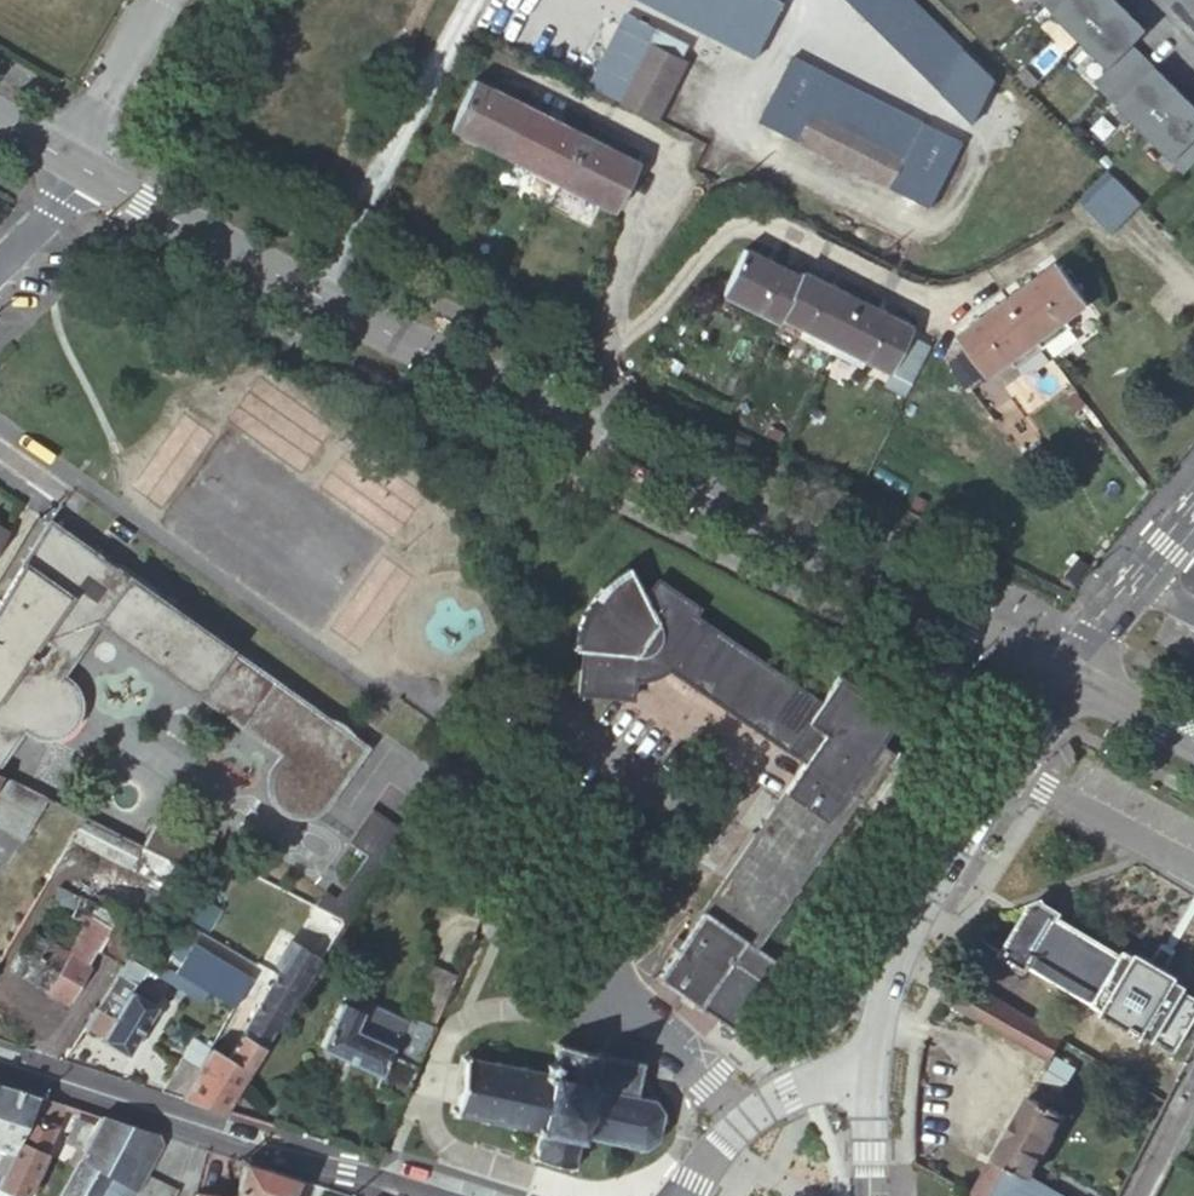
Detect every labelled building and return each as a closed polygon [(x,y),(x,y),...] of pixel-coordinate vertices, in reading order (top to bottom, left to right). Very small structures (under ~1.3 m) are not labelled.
[(758,55),(784,1),(783,0),(645,0),(758,55)] [(938,91),(959,47),(912,0),(847,0),(938,91)] [(1117,0),(1042,0),(1041,1),(1080,40),(1119,2),(1117,0)] [(1106,94),(1145,55),(1133,44),(1147,30),(1119,2),(1080,40),(1108,67),(1094,82),(1106,94)] [(623,99),(651,40),(617,24),(589,83),(623,99)] [(690,59),(651,40),(623,99),(621,102),(660,120),(690,59)] [(1106,94),(1145,132),(1184,94),(1145,55),(1106,94)] [(960,144),(789,57),(756,123),(797,143),(799,141),(852,167),(850,170),(927,209),(960,144)] [(530,108),(473,79),(448,128),(505,157),(530,108)] [(1185,172),(1193,163),(1193,104),(1184,94),(1145,132),(1185,172)] [(584,135),(530,108),(505,157),(559,185),(584,135)] [(638,162),(584,135),(559,185),(612,212),(638,162)] [(1144,205),(1118,179),(1088,209),(1114,235),(1144,205)] [(722,293),(778,321),(781,315),(800,277),(744,249),(722,293)] [(1010,299),(1040,339),(1089,303),(1059,263),(1010,299)] [(802,272),(800,277),(781,315),(835,343),(857,299),(802,272)] [(911,326),(857,299),(835,343),(889,371),(911,327),(911,326)] [(1010,299),(960,335),(990,376),(1040,339),(1010,299)] [(933,338),(911,327),(889,371),(911,382),(933,338)] [(966,345),(946,360),(966,388),(987,373),(966,345)] [(889,371),(882,383),(904,395),(911,382),(889,371)] [(48,520),(0,600),(0,761),(23,728),(25,730),(28,732),(32,735),(36,737),(41,737),(45,738),(50,737),(54,736),(59,735),(63,733),(67,730),(71,727),(73,724),(76,721),(77,718),(78,715),(79,712),(80,707),(80,703),(80,700),(78,695),(76,691),(73,686),(71,683),(68,679),(64,676),(60,675),(97,623),(282,753),(275,761),(272,766),(270,770),(269,774),(268,778),(268,781),(268,785),(268,788),(269,791),(270,795),(271,798),(273,800),(274,803),(276,805),(277,806),(280,808),(284,811),(287,813),(290,814),(292,815),(297,816),(299,816),(303,816),(305,816),(307,816),(310,815),(313,814),(316,813),(319,811),(321,810),(325,806),(366,747),(48,520)] [(879,742),(897,716),(838,677),(820,702),(693,615),(698,607),(656,579),(644,596),(628,566),(624,569),(621,571),(615,575),(611,580),(606,584),(598,592),(590,602),(585,608),(581,617),(578,624),(575,631),(573,639),(572,648),(584,650),(579,692),(632,699),(635,678),(638,678),(642,679),(647,678),(653,677),(659,674),(665,671),(668,668),(804,762),(703,910),(756,947),(858,798),(861,800),(894,752),(879,742)] [(345,920),(402,830),(371,809),(349,841),(368,855),(336,900),(324,891),(314,905),(345,920)] [(151,927),(183,868),(140,846),(84,818),(72,838),(154,880),(141,899),(103,879),(94,894),(99,897),(94,906),(59,886),(51,900),(72,912),(70,916),(85,922),(69,951),(31,930),(9,967),(45,989),(44,991),(68,1004),(92,965),(88,962),(95,948),(98,949),(121,911),(148,925),(151,927)] [(183,868),(198,847),(154,823),(140,846),(183,868)] [(1043,899),(1033,903),(1003,955),(1027,970),(1030,964),(1108,1010),(1105,1014),(1143,1036),(1145,1033),(1175,1050),(1185,1035),(1193,1040),(1193,997),(1184,991),(1187,986),(1175,980),(1178,975),(1165,969),(1175,953),(1163,946),(1153,961),(1141,954),(1138,958),(1126,951),(1124,956),(1058,917),(1061,912),(1043,901),(1043,899)] [(227,1113),(345,920),(314,905),(302,921),(308,924),(260,1002),(240,993),(248,980),(237,976),(236,978),(207,961),(194,984),(213,994),(235,1007),(216,1038),(205,1057),(181,1098),(227,1113)] [(768,955),(756,947),(703,910),(701,913),(678,948),(656,978),(724,1025),(736,1006),(745,1013),(779,963),(768,955)] [(129,955),(148,925),(121,911),(98,949),(123,965),(129,955)] [(143,969),(147,961),(129,955),(123,965),(89,1024),(106,1035),(105,1037),(130,1054),(158,1006),(132,992),(143,969)] [(213,994),(194,984),(164,966),(147,961),(143,969),(154,973),(206,1003),(213,994)] [(435,1027),(459,975),(431,962),(407,1015),(435,1027)] [(1062,1037),(954,973),(940,996),(1051,1059),(1053,1055),(1062,1040),(1062,1039),(1062,1037)] [(403,1098),(435,1027),(407,1015),(405,1020),(393,1046),(356,1029),(364,1012),(362,1011),(340,1001),(320,1048),(379,1075),(375,1085),(403,1098)] [(405,1020),(366,1003),(362,1011),(364,1012),(356,1029),(393,1046),(405,1020)] [(635,1096),(643,1062),(561,1045),(559,1041),(555,1043),(558,1046),(555,1060),(546,1063),(545,1073),(526,1069),(526,1065),(522,1064),(522,1068),(501,1064),(501,1059),(497,1059),(497,1063),(471,1057),(471,1055),(467,1054),(466,1058),(463,1057),(462,1059),(466,1061),(456,1109),(452,1108),(451,1111),(456,1112),(455,1117),(459,1118),(460,1113),(486,1118),(484,1122),(488,1122),(489,1119),(511,1124),(510,1128),(515,1128),(515,1125),(541,1131),(535,1155),(530,1157),(534,1161),(538,1158),(571,1165),(573,1169),(577,1167),(574,1163),(579,1137),(585,1138),(585,1135),(643,1147),(643,1151),(647,1149),(646,1147),(654,1141),(658,1143),(660,1139),(658,1137),(662,1114),(665,1113),(665,1110),(660,1110),(654,1103),(656,1098),(654,1097),(652,1100),(635,1096)] [(165,1093),(181,1098),(205,1057),(188,1046),(161,1091),(165,1093)] [(1051,1059),(974,1193),(979,1195),(1064,1195),(1029,1177),(1045,1150),(1051,1153),(1055,1146),(1050,1142),(1066,1116),(1064,1115),(1072,1102),(1060,1095),(1075,1069),(1053,1055),(1051,1059)] [(38,1095),(0,1083),(0,1176),(38,1095)] [(0,1176),(0,1195),(26,1195),(45,1152),(43,1150),(66,1104),(38,1095),(0,1176)] [(101,1112),(80,1107),(63,1139),(82,1150),(101,1112)] [(82,1150),(57,1195),(125,1195),(127,1193),(131,1195),(136,1195),(163,1142),(158,1133),(101,1112),(82,1150)] [(208,1150),(197,1184),(196,1195),(233,1195),(244,1162),(208,1150)] [(244,1162),(233,1195),(293,1195),(301,1178),(289,1174),(255,1166),(244,1162)]
